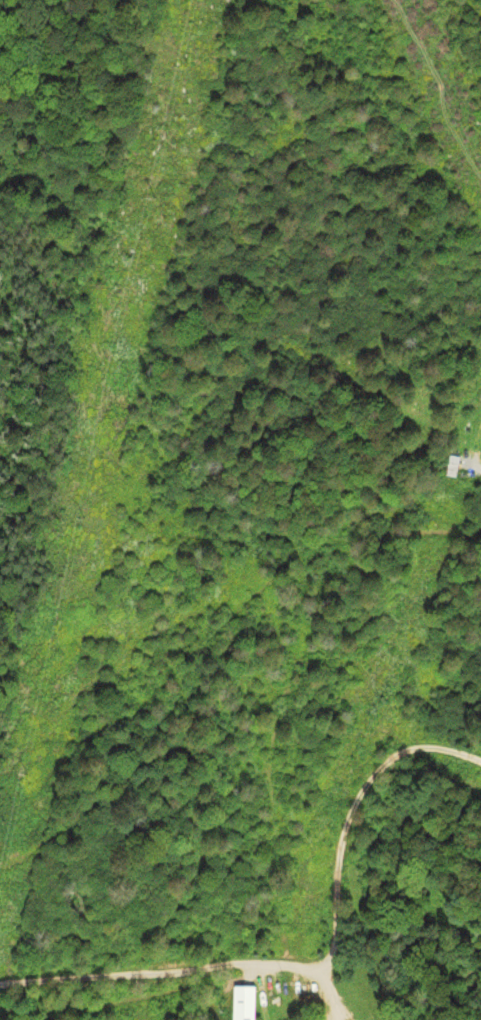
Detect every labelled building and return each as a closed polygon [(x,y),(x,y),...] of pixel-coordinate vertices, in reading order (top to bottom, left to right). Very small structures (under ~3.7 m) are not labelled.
[(460,476),(450,475),(451,455),(461,456),(460,476)] [(263,986),(263,1019),(236,1019),(235,986),(263,986)]
